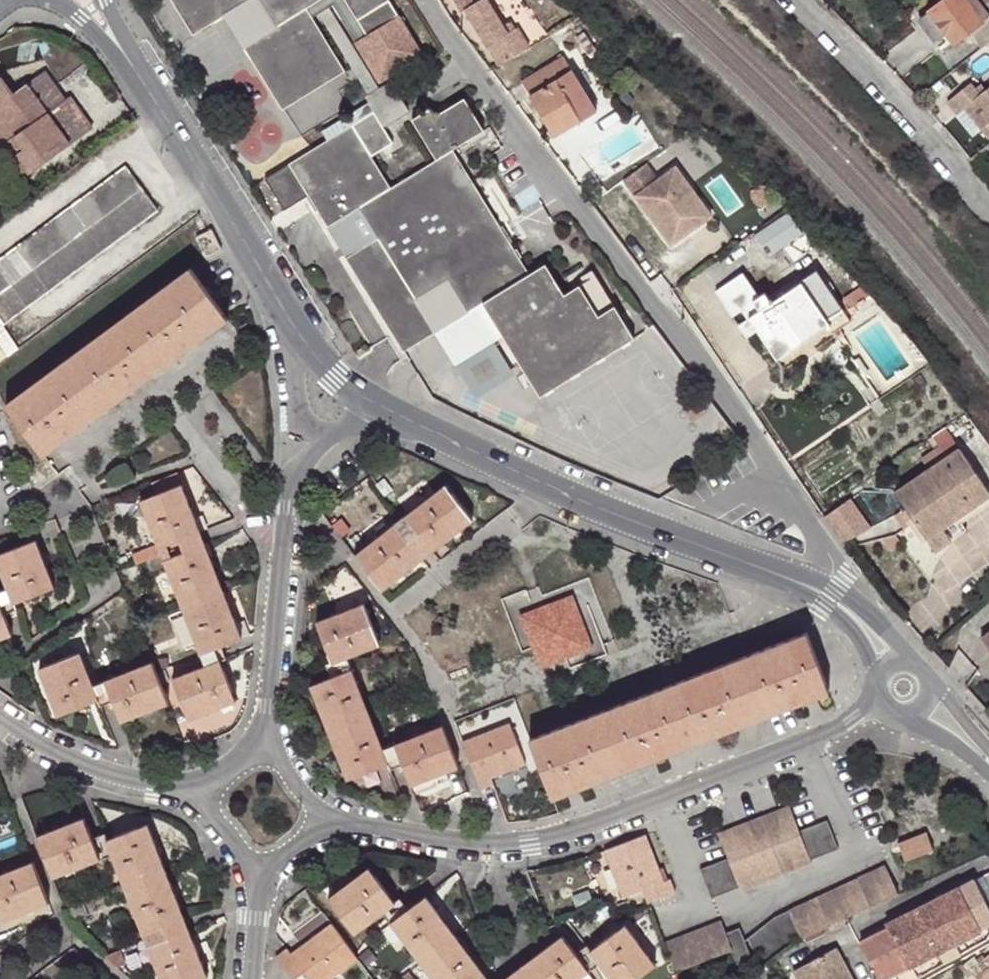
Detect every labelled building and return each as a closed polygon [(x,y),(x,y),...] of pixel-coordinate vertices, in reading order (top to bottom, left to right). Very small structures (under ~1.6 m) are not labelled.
[(200,30),(182,0),(172,0),(193,35),(200,30)] [(200,30),(223,15),(248,0),(182,0),(200,30)] [(243,47),(274,27),(258,0),(248,0),(223,15),(243,47)] [(313,3),(318,0),(258,0),(274,27),(243,47),(277,102),(340,63),(306,8),(313,3)] [(356,132),(362,141),(408,111),(389,81),(377,89),(322,0),(318,0),(313,3),(368,94),(365,96),(379,118),(356,132)] [(351,11),(369,0),(344,0),(351,11)] [(351,11),(355,18),(384,0),(369,0),(351,11)] [(475,0),(456,0),(461,9),(465,7),(498,64),(537,42),(526,24),(514,31),(507,35),(504,28),(488,0),(475,0)] [(930,11),(946,34),(954,44),(969,32),(979,44),(982,48),(988,43),(988,14),(982,5),(979,0),(944,0),(930,11)] [(936,42),(946,34),(930,11),(919,20),(936,42)] [(511,24),(504,28),(507,35),(514,31),(511,24)] [(584,31),(576,37),(588,54),(596,49),(584,31)] [(955,63),(959,67),(982,48),(979,44),(955,63)] [(563,56),(519,81),(553,136),(595,110),(563,56)] [(345,70),(340,63),(277,102),(281,109),(345,70)] [(93,129),(70,96),(66,99),(46,70),(12,94),(1,78),(0,78),(0,119),(13,136),(2,144),(26,177),(93,129)] [(978,94),(967,81),(944,99),(955,113),(963,106),(988,139),(988,85),(978,94)] [(403,351),(436,331),(417,300),(446,282),(466,312),(481,302),(540,395),(633,337),(595,275),(565,294),(545,263),(529,273),(452,149),(483,129),(464,98),(463,98),(434,116),(428,108),(412,118),(436,159),(391,187),(362,141),(356,132),(352,124),(264,178),(284,209),(307,195),(326,225),(358,206),(377,238),(345,258),(403,351)] [(2,144),(13,136),(0,119),(0,142),(2,144)] [(657,181),(646,165),(624,181),(635,195),(672,247),(691,234),(682,223),(705,206),(677,167),(657,181)] [(126,166),(27,240),(0,259),(0,318),(5,324),(97,257),(160,210),(126,166)] [(713,217),(705,206),(682,223),(691,234),(713,217)] [(788,212),(755,233),(770,255),(801,233),(788,212)] [(45,456),(168,366),(229,320),(190,268),(128,313),(6,404),(45,456)] [(716,291),(733,316),(743,309),(756,330),(773,354),(823,319),(837,339),(843,336),(839,328),(849,321),(816,270),(770,301),(764,293),(759,296),(742,273),(716,291)] [(417,300),(436,331),(466,312),(446,282),(417,300)] [(848,306),(868,291),(862,284),(843,297),(848,306)] [(371,303),(357,312),(374,342),(389,333),(371,303)] [(743,309),(733,316),(746,336),(756,330),(743,309)] [(0,318),(0,348),(7,357),(20,348),(4,325),(5,324),(0,318)] [(952,539),(943,527),(958,516),(988,495),(988,492),(959,448),(894,491),(934,550),(952,539)] [(159,548),(179,540),(184,552),(164,560),(201,654),(221,646),(242,638),(205,543),(178,471),(152,482),(156,494),(145,498),(140,500),(157,544),(159,548)] [(445,484),(404,515),(418,533),(409,541),(395,523),(355,554),(384,591),(474,521),(445,484)] [(489,501),(493,493),(483,489),(480,497),(489,501)] [(851,495),(823,513),(843,542),(871,523),(851,495)] [(418,533),(404,515),(395,523),(409,541),(418,533)] [(943,527),(952,539),(966,529),(958,516),(943,527)] [(14,603),(56,586),(37,539),(0,553),(0,569),(8,588),(14,603)] [(164,560),(184,552),(179,540),(159,548),(162,554),(164,560)] [(159,548),(157,544),(132,553),(136,564),(162,554),(159,548)] [(14,603),(8,588),(0,591),(0,601),(5,614),(16,610),(14,603)] [(574,594),(519,614),(540,670),(595,649),(574,594)] [(5,614),(0,601),(0,640),(14,634),(5,614)] [(333,664),(349,658),(381,645),(364,602),(316,621),(333,664)] [(988,654),(988,622),(974,631),(988,654)] [(668,684),(530,738),(554,799),(692,746),(830,693),(806,631),(668,684)] [(205,665),(221,659),(226,657),(221,646),(201,654),(205,665)] [(100,699),(94,684),(82,651),(39,668),(58,715),(100,699)] [(332,677),(353,668),(349,658),(333,664),(327,666),(332,677)] [(236,700),(221,659),(205,665),(173,678),(189,720),(236,700)] [(153,661),(105,679),(113,701),(121,722),(170,704),(153,661)] [(390,763),(383,747),(353,668),(332,677),(310,685),(347,779),(390,763)] [(113,701),(105,679),(94,684),(100,699),(102,705),(113,701)] [(511,760),(523,756),(510,722),(462,740),(482,790),(494,785),(492,779),(515,770),(511,760)] [(442,724),(395,743),(403,764),(411,785),(459,767),(442,724)] [(403,764),(395,743),(383,747),(390,763),(392,768),(403,764)] [(527,765),(523,756),(511,760),(515,770),(527,765)] [(729,858),(701,869),(712,898),(740,887),(742,890),(812,862),(811,859),(838,849),(827,819),(800,830),(790,806),(719,833),(729,858)] [(54,878),(102,860),(93,838),(85,817),(37,835),(54,878)] [(113,855),(144,934),(164,926),(169,938),(148,946),(161,978),(203,978),(209,977),(180,903),(149,823),(107,840),(113,855)] [(927,831),(899,841),(907,861),(934,851),(927,831)] [(652,873),(661,869),(647,833),(604,851),(623,898),(643,890),(648,903),(675,893),(670,879),(665,880),(656,884),(652,873)] [(93,838),(102,860),(113,855),(107,840),(105,834),(93,838)] [(0,873),(0,916),(2,922),(50,904),(33,860),(0,873)] [(332,895),(341,914),(356,934),(384,914),(397,904),(369,867),(332,895)] [(751,947),(766,965),(771,960),(793,943),(857,913),(899,894),(886,867),(835,890),(775,917),(749,938),(751,947)] [(665,880),(661,869),(652,873),(656,884),(665,880)] [(981,877),(986,888),(988,887),(988,873),(988,872),(980,876),(981,877)] [(960,887),(971,907),(980,925),(988,920),(988,906),(975,879),(960,887)] [(876,973),(900,961),(905,959),(909,967),(935,953),(982,930),(980,925),(971,907),(960,887),(887,924),(889,928),(861,941),(876,973)] [(328,898),(341,914),(332,895),(328,898)] [(489,977),(458,936),(428,895),(409,909),(390,923),(433,978),(486,978),(489,977)] [(390,923),(409,909),(402,900),(397,904),(384,914),(390,923)] [(82,904),(67,910),(71,921),(87,915),(82,904)] [(749,956),(739,928),(725,934),(721,921),(663,944),(675,974),(732,951),(737,965),(749,956)] [(302,945),(308,953),(297,960),(291,953),(288,948),(277,956),(294,978),(296,978),(305,973),(310,978),(334,978),(360,959),(332,923),(302,945)] [(657,965),(626,924),(590,951),(600,965),(610,978),(639,978),(657,965)] [(164,926),(144,934),(148,946),(169,938),(164,926)] [(590,972),(576,953),(562,935),(504,978),(581,978),(590,972)] [(308,953),(302,945),(291,953),(297,960),(308,953)] [(600,965),(590,951),(586,946),(576,953),(590,972),(600,965)] [(794,968),(800,978),(853,978),(836,947),(794,968)] [(120,950),(106,956),(119,968),(126,965),(120,950)] [(905,959),(900,961),(903,969),(909,967),(905,959)]
